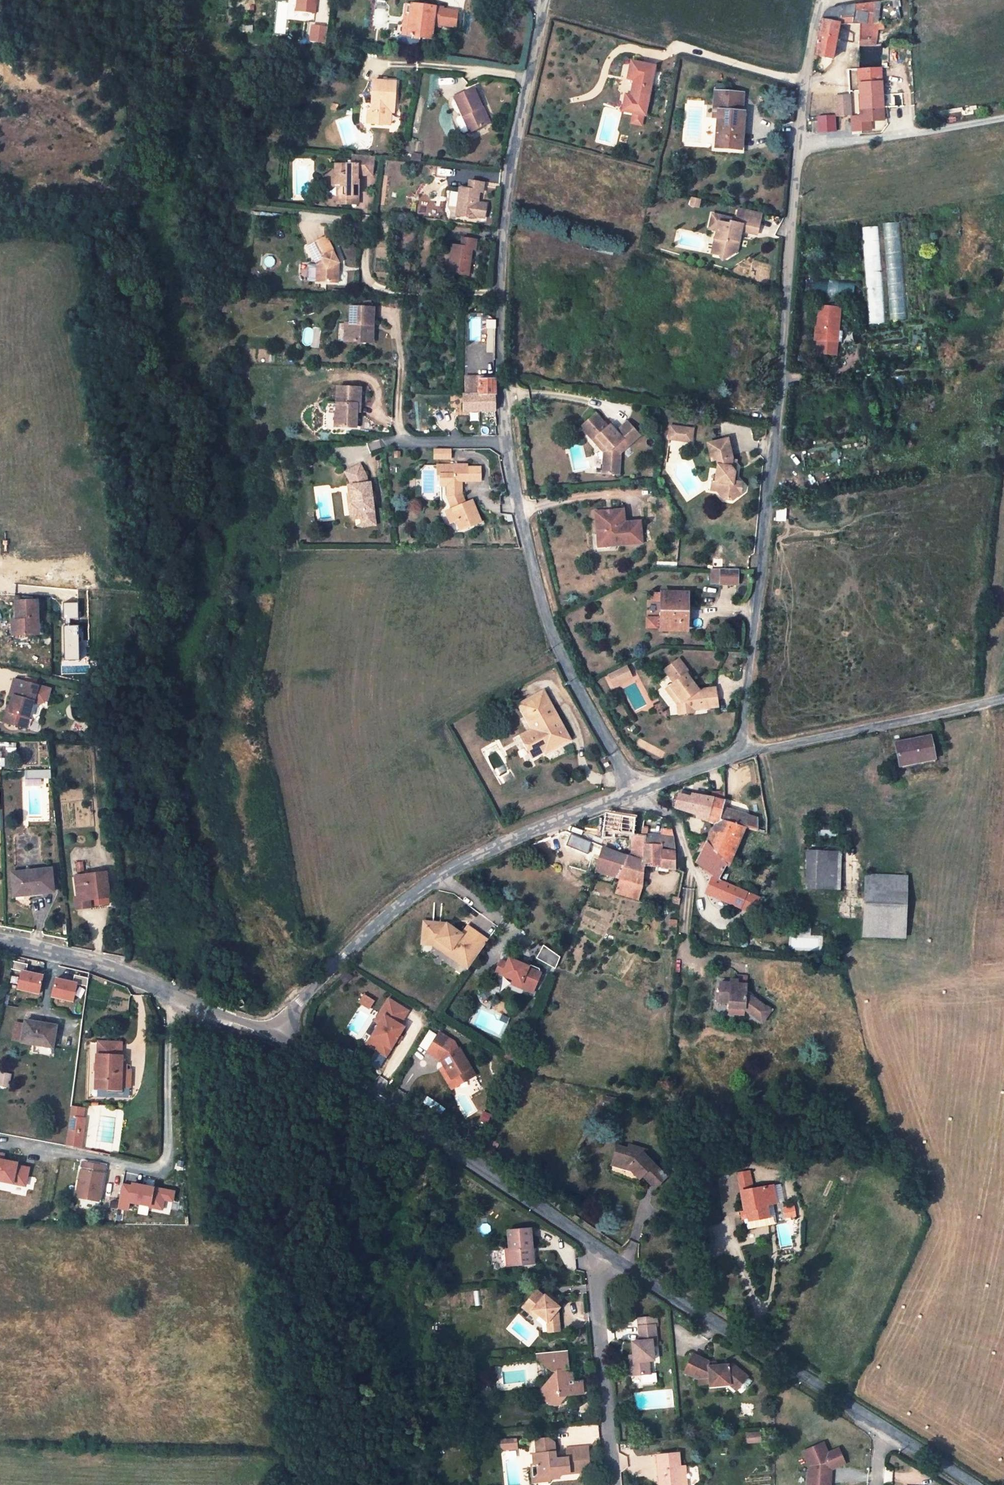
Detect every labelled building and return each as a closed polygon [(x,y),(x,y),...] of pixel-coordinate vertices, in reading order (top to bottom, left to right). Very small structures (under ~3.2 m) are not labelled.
[(816,47),(815,55),(832,58),(839,25),(859,25),(859,42),(860,42),(861,46),(870,45),(870,41),(875,41),(877,30),(877,24),(872,23),(874,9),(879,9),(880,2),(828,10),(821,19),(822,20),(816,47)] [(403,35),(407,35),(411,5),(406,4),(403,35)] [(443,8),(411,5),(407,35),(432,39),(434,23),(439,24),(439,25),(455,27),(457,11),(443,10),(443,8)] [(313,24),(310,41),(326,43),(329,26),(313,24)] [(634,80),(631,96),(648,99),(655,66),(631,62),(628,79),(634,80)] [(884,68),(859,70),(861,123),(885,121),(884,68)] [(374,81),(372,112),(370,124),(390,125),(391,111),(391,104),(394,104),(396,82),(374,81)] [(480,108),(482,107),(474,89),(455,98),(463,116),(456,120),(456,121),(461,132),(464,133),(469,131),(470,132),(487,124),(480,108)] [(717,118),(715,148),(741,150),(744,112),(741,112),(743,93),(714,92),(712,118),(717,118)] [(836,94),(836,113),(850,113),(851,94),(836,94)] [(631,96),(625,96),(623,110),(632,112),(644,114),(645,115),(648,99),(631,96)] [(480,108),(487,124),(491,122),(484,106),(482,107),(480,108)] [(644,114),(632,112),(631,122),(642,124),(644,114)] [(374,156),(353,154),(353,164),(336,165),(336,174),(333,174),(333,186),(342,186),(342,195),(338,195),(338,204),(351,204),(351,199),(359,199),(358,185),(358,174),(372,175),(374,156)] [(468,190),(459,189),(456,215),(476,218),(476,217),(478,203),(479,192),(482,192),(483,183),(469,182),(468,190)] [(486,204),(478,203),(476,217),(484,218),(486,204)] [(717,231),(715,240),(721,241),(718,256),(727,258),(737,252),(740,238),(737,237),(739,231),(741,232),(757,235),(762,216),(739,211),(736,224),(731,223),(732,219),(713,215),(709,230),(717,231)] [(586,219),(584,230),(599,233),(601,223),(586,219)] [(907,320),(901,222),(883,224),(891,322),(907,320)] [(861,228),(869,325),(886,323),(878,226),(861,228)] [(325,238),(307,247),(317,266),(317,271),(316,283),(337,284),(338,271),(334,271),(334,266),(338,264),(333,254),(325,238)] [(461,247),(452,246),(449,272),(469,274),(472,249),(476,249),(477,241),(462,239),(461,247)] [(715,240),(712,255),(718,256),(721,241),(715,240)] [(592,241),(590,249),(613,255),(615,247),(592,241)] [(858,282),(798,278),(797,294),(856,300),(858,282)] [(840,308),(818,306),(815,341),(817,341),(816,354),(836,355),(840,308)] [(373,309),(350,308),(349,325),(344,325),(344,343),(357,343),(357,339),(372,340),(372,331),(367,331),(367,326),(372,326),(373,309)] [(725,364),(724,378),(738,379),(738,365),(725,364)] [(463,412),(495,411),(494,380),(478,380),(479,394),(465,394),(463,394),(463,412)] [(465,380),(465,394),(479,394),(478,380),(465,380)] [(360,390),(337,389),(336,413),(339,414),(338,428),(355,429),(356,413),(356,406),(359,406),(360,390)] [(606,452),(606,458),(610,459),(618,461),(619,453),(638,436),(626,423),(615,432),(613,435),(608,433),(604,429),(606,427),(595,414),(580,426),(601,451),(606,452)] [(609,425),(606,427),(604,429),(608,433),(613,435),(615,432),(609,425)] [(681,429),(671,427),(668,440),(678,443),(681,429)] [(693,432),(681,429),(678,443),(690,445),(693,432)] [(720,467),(719,472),(717,482),(742,487),(743,483),(737,482),(739,471),(737,471),(732,468),(734,461),(729,439),(711,443),(715,460),(719,459),(720,467)] [(434,449),(434,458),(450,458),(450,449),(434,449)] [(606,458),(606,459),(603,459),(601,474),(617,475),(618,461),(610,459),(606,458)] [(372,491),(371,481),(368,482),(367,475),(360,463),(346,471),(351,480),(352,484),(349,484),(351,493),(353,493),(354,502),(351,506),(352,513),(357,517),(363,516),(365,516),(366,524),(377,522),(373,499),(372,498),(371,493),(372,491)] [(466,480),(466,465),(466,463),(437,463),(437,473),(440,473),(455,473),(455,479),(461,480),(466,480)] [(479,465),(466,465),(466,480),(479,479),(479,465)] [(461,484),(461,480),(455,479),(455,473),(440,473),(440,484),(446,484),(447,498),(452,491),(452,484),(461,484)] [(742,487),(717,482),(720,483),(719,491),(724,499),(733,500),(741,494),(742,487)] [(461,495),(461,484),(452,484),(452,491),(447,498),(452,509),(446,512),(451,523),(457,521),(461,529),(480,521),(473,503),(465,503),(461,495)] [(595,514),(596,535),(602,535),(603,548),(641,544),(640,524),(623,525),(622,512),(610,513),(611,517),(605,517),(605,513),(595,514)] [(783,517),(776,516),(774,528),(781,529),(783,517)] [(730,559),(721,559),(721,568),(730,568),(730,559)] [(737,571),(711,570),(710,584),(737,585),(737,571)] [(687,594),(661,594),(660,630),(680,630),(681,618),(686,618),(687,594)] [(647,612),(647,597),(637,597),(637,612),(647,612)] [(17,620),(18,636),(39,635),(38,621),(37,601),(14,602),(15,621),(17,620)] [(673,684),(668,688),(675,698),(677,696),(681,702),(682,712),(692,712),(692,709),(716,707),(714,688),(696,689),(694,691),(691,688),(694,686),(690,680),(691,678),(678,660),(663,670),(673,684)] [(604,677),(611,690),(634,678),(628,665),(604,677)] [(12,696),(10,706),(8,713),(5,712),(3,722),(21,727),(24,717),(28,718),(33,702),(38,686),(27,683),(14,680),(9,695),(12,696)] [(50,690),(38,686),(33,702),(41,704),(47,701),(50,690)] [(677,713),(682,712),(681,702),(677,696),(675,698),(668,688),(665,689),(677,705),(677,713)] [(518,705),(531,730),(536,738),(524,744),(532,758),(544,752),(545,754),(570,740),(543,692),(518,705)] [(520,736),(524,744),(536,738),(531,730),(520,736)] [(929,736),(895,743),(899,766),(934,759),(929,736)] [(6,747),(6,751),(15,752),(15,744),(6,744),(6,747)] [(705,820),(714,824),(717,819),(708,816),(712,798),(681,792),(680,795),(678,794),(676,798),(675,807),(697,815),(696,818),(705,820)] [(745,827),(749,816),(723,808),(725,801),(723,800),(712,798),(708,816),(717,819),(745,827)] [(636,817),(605,813),(602,831),(603,839),(613,839),(613,832),(621,832),(632,834),(636,817)] [(759,819),(749,816),(745,827),(745,829),(756,831),(759,819)] [(728,867),(745,829),(745,827),(717,819),(714,824),(706,842),(706,843),(726,865),(728,867)] [(673,836),(671,829),(666,830),(666,832),(662,832),(662,836),(646,835),(645,835),(644,844),(661,845),(661,846),(674,849),(673,836)] [(640,835),(632,834),(631,839),(631,858),(643,861),(644,849),(644,844),(645,835),(640,835)] [(806,842),(806,851),(819,851),(820,842),(806,842)] [(726,865),(706,843),(699,855),(696,863),(714,875),(712,879),(713,881),(717,897),(755,915),(762,899),(718,878),(726,865)] [(661,845),(644,844),(644,849),(643,861),(631,858),(626,856),(616,878),(619,879),(615,893),(639,900),(643,885),(644,866),(660,868),(676,870),(675,852),(661,851),(661,846),(661,845)] [(616,878),(626,856),(621,854),(603,848),(596,871),(615,877),(616,878)] [(841,852),(819,851),(806,851),(805,888),(839,890),(841,852)] [(54,892),(51,869),(12,874),(15,897),(54,892)] [(105,872),(72,877),(76,908),(91,906),(89,896),(98,895),(99,897),(109,895),(105,872)] [(864,874),(862,937),(906,939),(908,875),(864,874)] [(713,881),(707,892),(717,897),(713,881)] [(460,963),(479,936),(467,928),(460,938),(451,931),(449,934),(443,930),(440,927),(429,926),(428,931),(421,930),(420,940),(434,942),(449,953),(448,954),(460,963)] [(466,972),(487,942),(479,936),(460,963),(448,954),(449,953),(434,942),(420,940),(420,947),(434,948),(466,972)] [(544,946),(537,958),(555,969),(562,957),(544,946)] [(497,971),(514,978),(522,982),(525,989),(533,993),(542,974),(528,968),(528,966),(509,958),(507,963),(502,960),(497,971)] [(10,970),(21,972),(21,971),(25,972),(27,964),(12,961),(10,970)] [(21,972),(17,989),(39,993),(43,975),(25,972),(21,971),(21,972)] [(72,976),(71,984),(76,985),(87,987),(88,978),(72,976)] [(512,983),(525,989),(522,982),(514,978),(512,983)] [(71,984),(53,982),(51,1000),(73,1003),(76,985),(71,984)] [(730,984),(719,983),(717,1002),(728,1003),(728,1008),(744,1010),(762,1022),(770,1011),(746,995),(746,986),(737,985),(730,984)] [(358,1003),(370,1010),(375,1001),(364,994),(358,1003)] [(388,1001),(379,1015),(383,1018),(379,1025),(371,1039),(391,1050),(395,1042),(398,1037),(403,1028),(399,1026),(407,1012),(388,1001)] [(744,1010),(728,1008),(727,1015),(744,1017),(744,1010)] [(383,1018),(379,1015),(374,1023),(379,1025),(383,1018)] [(20,1042),(53,1048),(56,1026),(24,1020),(20,1042)] [(439,1033),(427,1053),(441,1061),(447,1057),(451,1063),(445,1067),(457,1087),(469,1079),(464,1072),(472,1067),(460,1048),(459,1049),(455,1042),(439,1033)] [(391,1050),(371,1039),(367,1047),(386,1058),(391,1050)] [(514,1051),(510,1059),(516,1062),(523,1047),(517,1044),(514,1051)] [(506,1048),(503,1054),(510,1059),(514,1051),(506,1048)] [(121,1075),(122,1056),(96,1055),(96,1072),(97,1072),(97,1088),(117,1089),(118,1075),(121,1075)] [(453,1089),(457,1087),(445,1067),(441,1069),(453,1089)] [(476,1075),(472,1067),(464,1072),(469,1079),(476,1075)] [(11,1085),(13,1073),(5,1071),(3,1083),(11,1085)] [(618,1099),(605,1096),(603,1107),(616,1110),(617,1109),(618,1099)] [(639,1103),(618,1099),(617,1109),(638,1113),(639,1103)] [(77,1107),(70,1105),(65,1146),(76,1148),(79,1131),(83,1132),(85,1118),(83,1117),(76,1116),(77,1107)] [(499,1144),(488,1136),(481,1148),(492,1156),(493,1155),(497,1148),(499,1144)] [(642,1152),(645,1149),(629,1145),(628,1148),(616,1146),(612,1165),(630,1170),(639,1179),(642,1176),(654,1188),(666,1176),(642,1152)] [(511,1158),(497,1148),(493,1155),(507,1164),(511,1158)] [(25,1187),(30,1168),(19,1165),(19,1161),(4,1159),(5,1153),(0,1152),(0,1182),(25,1187)] [(99,1201),(105,1167),(82,1163),(79,1181),(83,1182),(80,1197),(99,1201)] [(750,1171),(737,1173),(740,1191),(753,1189),(750,1171)] [(73,1196),(80,1197),(83,1182),(79,1181),(76,1180),(73,1196)] [(122,1184),(117,1208),(128,1210),(129,1202),(149,1206),(149,1207),(162,1210),(164,1200),(172,1201),(173,1192),(153,1188),(151,1193),(144,1191),(144,1186),(133,1184),(132,1186),(122,1184)] [(780,1184),(773,1185),(776,1202),(783,1201),(780,1184)] [(740,1191),(744,1211),(746,1211),(748,1220),(748,1221),(768,1217),(765,1204),(771,1203),(776,1202),(773,1185),(753,1189),(740,1191)] [(748,1221),(748,1220),(746,1220),(748,1229),(775,1223),(771,1203),(765,1204),(768,1217),(748,1221)] [(533,1263),(530,1228),(508,1230),(509,1250),(514,1249),(515,1265),(533,1263)] [(552,1301),(554,1298),(546,1291),(543,1294),(536,1289),(523,1303),(532,1310),(533,1309),(539,1314),(547,1321),(548,1332),(559,1331),(558,1316),(553,1313),(557,1309),(559,1306),(556,1304),(557,1304),(552,1301)] [(523,1303),(521,1306),(530,1313),(532,1310),(523,1303)] [(532,1310),(530,1313),(535,1317),(539,1314),(533,1309),(532,1310)] [(638,1319),(639,1327),(654,1326),(654,1318),(638,1319)] [(654,1326),(639,1327),(640,1342),(631,1342),(633,1355),(633,1362),(630,1362),(631,1375),(649,1373),(648,1360),(654,1360),(653,1346),(656,1345),(654,1326)] [(568,1368),(567,1350),(535,1353),(536,1362),(546,1365),(556,1368),(553,1373),(547,1379),(540,1389),(541,1395),(553,1405),(558,1405),(561,1400),(561,1395),(583,1394),(583,1388),(582,1384),(582,1380),(574,1381),(572,1368),(568,1368)] [(747,1378),(747,1377),(733,1365),(708,1367),(708,1361),(693,1354),(684,1372),(698,1378),(709,1377),(710,1386),(711,1386),(720,1385),(720,1380),(730,1379),(739,1387),(740,1386),(743,1388),(746,1388),(750,1383),(750,1380),(747,1378)] [(709,1377),(698,1378),(699,1387),(710,1386),(709,1377)] [(720,1380),(720,1385),(729,1385),(736,1390),(739,1387),(730,1379),(720,1380)] [(533,1454),(534,1464),(537,1467),(538,1476),(550,1475),(550,1479),(560,1478),(559,1475),(580,1474),(589,1464),(588,1447),(566,1449),(567,1460),(556,1461),(554,1442),(548,1438),(535,1439),(536,1454),(533,1454)] [(517,1446),(517,1440),(508,1440),(509,1450),(517,1449),(517,1446)] [(814,1484),(831,1484),(831,1478),(827,1477),(827,1473),(832,1472),(846,1466),(839,1451),(828,1456),(824,1445),(803,1454),(810,1468),(810,1477),(814,1477),(814,1484)] [(679,1467),(678,1453),(657,1454),(660,1484),(681,1484),(679,1467)] [(532,1483),(539,1483),(538,1476),(537,1467),(534,1464),(530,1465),(532,1483)]
